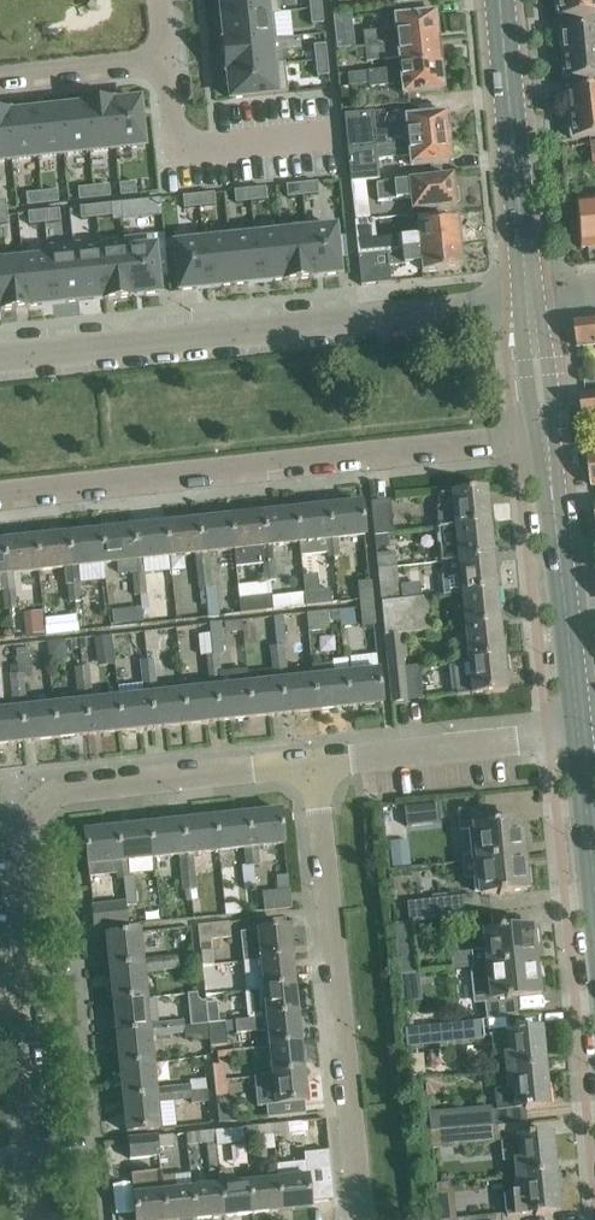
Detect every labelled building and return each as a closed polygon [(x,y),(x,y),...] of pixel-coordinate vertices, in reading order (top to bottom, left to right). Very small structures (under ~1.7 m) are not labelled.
[(222,19),(279,12),(278,0),(220,0),(222,19)] [(321,0),(309,0),(310,9),(322,8),(321,0)] [(438,39),(433,0),(429,0),(395,4),(397,18),(395,18),(396,29),(364,32),(366,46),(438,39)] [(559,16),(594,13),(594,0),(558,0),(559,16)] [(322,8),(310,9),(311,25),(323,23),(322,8)] [(279,12),(222,19),(224,43),(223,43),(223,45),(276,39),(274,14),(279,14),(279,12)] [(594,51),(594,27),(561,31),(563,55),(594,51)] [(276,39),(223,45),(226,70),(285,64),(284,63),(273,64),(271,41),(276,40),(276,39)] [(438,39),(366,46),(367,58),(368,62),(399,59),(400,68),(440,63),(438,39)] [(327,60),(325,44),(313,45),(315,61),(327,60)] [(366,46),(356,47),(357,56),(362,59),(367,58),(366,46)] [(563,55),(566,79),(594,76),(594,51),(563,55)] [(327,60),(315,61),(317,76),(329,75),(327,60)] [(400,68),(368,72),(349,73),(350,84),(369,82),(369,87),(402,84),(403,95),(443,90),(440,63),(400,68)] [(285,64),(226,70),(226,72),(227,71),(230,99),(288,93),(285,64)] [(567,91),(569,115),(594,112),(594,88),(567,91)] [(115,149),(144,146),(139,100),(111,103),(115,149)] [(90,152),(115,149),(111,103),(110,102),(85,105),(85,106),(90,152)] [(85,106),(59,109),(64,155),(90,152),(85,106)] [(59,109),(33,111),(38,157),(64,155),(59,109)] [(406,128),(375,132),(372,110),(346,113),(350,148),(448,138),(446,114),(405,119),(406,128)] [(33,111),(7,114),(12,160),(38,157),(33,111)] [(569,115),(572,139),(594,136),(594,112),(569,115)] [(7,114),(7,113),(0,114),(0,161),(12,160),(7,114)] [(448,138),(350,148),(353,180),(365,179),(379,177),(378,160),(409,156),(410,167),(451,162),(448,138)] [(452,177),(377,184),(378,202),(411,198),(413,210),(455,206),(452,177)] [(353,180),(351,180),(353,201),(367,199),(365,179),(353,180)] [(119,184),(120,196),(136,194),(135,182),(119,184)] [(303,196),(318,194),(317,182),(302,184),(303,196)] [(302,184),(286,185),(287,197),(303,196),(302,184)] [(94,198),(110,197),(109,185),(93,186),(94,198)] [(93,186),(78,188),(79,200),(94,198),(93,186)] [(251,201),(267,200),(265,188),(250,189),(251,201)] [(250,189),(234,191),(236,203),(251,201),(250,189)] [(43,204),(58,202),(57,190),(41,192),(43,204)] [(27,205),(43,204),(41,192),(26,194),(27,205)] [(199,207),(215,205),(214,193),(198,195),(199,207)] [(198,195),(183,196),(184,208),(199,207),(198,195)] [(577,201),(581,249),(594,247),(594,199),(577,201)] [(137,201),(121,203),(122,215),(138,213),(137,201)] [(96,218),(112,216),(111,204),(95,206),(96,218)] [(95,206),(80,207),(81,219),(96,218),(95,206)] [(45,223),(60,221),(59,209),(43,211),(45,223)] [(7,211),(0,212),(0,224),(8,223),(7,211)] [(43,211),(28,213),(29,225),(45,223),(43,211)] [(417,234),(385,237),(371,239),(369,221),(355,222),(358,255),(459,244),(457,220),(416,225),(417,234)] [(311,276),(340,273),(335,227),(307,230),(311,276)] [(286,279),(286,280),(312,278),(311,276),(307,230),(281,233),(286,279)] [(260,282),(286,279),(281,233),(255,236),(260,282)] [(234,285),(260,282),(255,236),(229,239),(234,285)] [(208,287),(234,285),(229,239),(203,241),(208,287)] [(175,244),(179,290),(208,287),(203,241),(175,244)] [(459,244),(358,255),(362,285),(392,282),(390,266),(421,263),(422,273),(462,269),(459,244)] [(131,295),(159,292),(155,247),(126,250),(131,295)] [(105,298),(105,300),(131,297),(131,295),(126,250),(100,252),(105,298)] [(79,301),(105,298),(100,252),(74,255),(79,301)] [(53,304),(79,301),(74,255),(48,258),(53,304)] [(27,306),(53,304),(48,258),(23,260),(27,306)] [(2,311),(28,308),(27,306),(23,260),(0,263),(0,295),(1,309),(2,311)] [(576,321),(579,348),(594,347),(594,319),(576,321)] [(584,394),(587,421),(594,420),(594,393),(584,394)] [(439,529),(495,523),(493,504),(488,505),(487,489),(439,495),(440,508),(437,508),(439,529)] [(391,500),(372,502),(375,536),(394,534),(391,500)] [(362,503),(330,506),(334,538),(340,538),(365,536),(362,503)] [(334,538),(330,506),(298,510),(300,542),(302,556),(330,553),(330,557),(341,556),(340,538),(334,538)] [(268,545),(262,547),(263,564),(276,563),(274,545),(300,542),(298,510),(265,513),(268,545)] [(268,545),(265,513),(232,517),(235,550),(262,547),(268,545)] [(232,517),(199,520),(203,553),(209,553),(235,550),(232,517)] [(203,553),(199,520),(167,524),(171,557),(197,554),(198,571),(210,570),(209,553),(203,553)] [(497,541),(495,523),(439,529),(443,562),(494,557),(492,542),(497,541)] [(171,557),(167,524),(134,527),(138,560),(144,559),(171,557)] [(138,560),(134,527),(102,531),(105,564),(132,561),(133,579),(146,577),(144,559),(138,560)] [(102,531),(70,534),(73,567),(77,567),(105,564),(102,531)] [(73,567),(70,534),(37,538),(40,571),(67,568),(69,585),(79,584),(77,567),(73,567)] [(8,575),(3,575),(5,593),(16,591),(14,574),(40,571),(37,538),(5,541),(8,575)] [(0,542),(0,576),(3,575),(8,575),(5,541),(0,542)] [(379,569),(396,567),(394,551),(377,552),(379,569)] [(494,557),(443,562),(445,576),(460,575),(462,595),(501,591),(499,571),(495,571),(494,557)] [(276,563),(263,564),(265,582),(278,580),(276,563)] [(399,596),(396,567),(379,569),(382,598),(399,596)] [(212,588),(210,570),(198,571),(200,589),(207,589),(210,619),(220,618),(217,587),(212,588)] [(146,577),(133,579),(135,597),(148,595),(146,577)] [(360,605),(373,604),(370,580),(357,581),(360,605)] [(79,584),(69,585),(70,603),(81,602),(79,584)] [(306,606),(330,603),(329,590),(305,592),(306,606)] [(16,591),(5,593),(7,610),(18,609),(16,591)] [(503,608),(501,591),(462,595),(465,627),(500,624),(499,608),(503,608)] [(272,612),(270,595),(241,598),(242,615),(272,612)] [(428,630),(425,598),(383,603),(387,634),(428,630)] [(373,604),(360,605),(362,625),(375,624),(373,604)] [(128,610),(112,612),(114,626),(129,624),(128,610)] [(309,631),(326,629),(324,612),(307,614),(309,631)] [(77,631),(76,615),(46,617),(48,634),(77,631)] [(500,624),(465,627),(468,662),(508,657),(506,637),(502,638),(500,624)] [(222,634),(212,635),(213,654),(208,654),(208,656),(209,673),(221,672),(219,655),(224,654),(222,634)] [(390,670),(403,668),(399,634),(386,636),(390,670)] [(213,654),(212,635),(202,636),(203,657),(208,656),(208,654),(213,654)] [(112,636),(95,637),(97,649),(113,648),(112,636)] [(17,647),(20,676),(14,677),(16,694),(27,693),(25,676),(29,675),(26,646),(17,647)] [(275,665),(286,664),(285,647),(273,648),(275,665)] [(508,657),(468,662),(454,663),(456,681),(457,695),(472,693),(472,694),(507,690),(505,675),(510,675),(508,657)] [(144,680),(156,678),(155,661),(142,662),(144,680)] [(286,664),(275,665),(277,683),(282,682),(288,681),(286,664)] [(351,707),(347,674),(331,676),(330,666),(312,668),(313,679),(317,711),(351,707)] [(79,687),(90,686),(88,668),(77,669),(79,687)] [(407,700),(403,668),(390,670),(393,701),(407,700)] [(379,671),(347,674),(351,707),(383,704),(379,671)] [(221,672),(209,673),(211,690),(185,693),(188,724),(221,721),(217,689),(223,689),(221,672)] [(158,696),(156,678),(144,680),(146,697),(152,696),(158,696)] [(288,681),(282,682),(286,714),(317,711),(313,679),(288,681)] [(282,682),(277,683),(250,686),(253,718),(286,714),(282,682)] [(90,686),(79,687),(81,704),(87,703),(92,703),(90,686)] [(250,686),(223,689),(217,689),(221,721),(253,718),(250,686)] [(29,710),(27,693),(16,694),(18,712),(22,711),(29,710)] [(185,693),(158,696),(152,696),(155,728),(188,724),(185,693)] [(146,697),(120,700),(123,731),(155,728),(152,696),(146,697)] [(92,703),(87,703),(90,735),(123,731),(120,700),(92,703)] [(81,704),(55,707),(58,738),(90,735),(87,703),(81,704)] [(55,707),(29,710),(22,711),(25,742),(58,738),(55,707)] [(18,712),(0,714),(0,745),(25,742),(22,711),(18,712)] [(477,862),(524,857),(521,823),(497,825),(497,823),(492,823),(493,826),(484,826),(482,807),(458,810),(460,830),(474,829),(477,862)] [(281,811),(247,815),(251,848),(285,844),(281,811)] [(247,815),(215,818),(219,851),(251,848),(247,815)] [(219,851),(215,818),(182,822),(186,854),(219,851)] [(186,854),(182,822),(150,825),(153,858),(186,854)] [(150,825),(117,829),(121,861),(116,862),(117,874),(117,880),(123,879),(126,903),(135,902),(133,875),(128,875),(126,861),(153,858),(150,825)] [(121,861),(117,829),(85,832),(90,877),(117,874),(116,862),(121,861)] [(390,842),(392,868),(410,866),(408,841),(390,842)] [(524,857),(477,862),(463,863),(465,879),(479,877),(481,895),(499,893),(500,895),(504,894),(504,892),(527,890),(524,857)] [(195,870),(180,872),(182,889),(197,887),(195,870)] [(290,890),(263,893),(265,911),(292,908),(290,890)] [(409,920),(464,915),(462,897),(407,902),(409,920)] [(242,902),(224,904),(226,915),(243,913),(242,902)] [(126,903),(93,906),(95,929),(129,925),(126,903)] [(203,966),(213,965),(210,939),(231,937),(229,922),(198,926),(203,966)] [(289,927),(258,931),(240,933),(243,962),(292,957),(289,927)] [(486,950),(474,951),(476,968),(488,967),(535,962),(532,928),(504,931),(503,929),(499,929),(499,932),(485,933),(486,950)] [(143,964),(143,960),(140,932),(107,936),(110,968),(143,964)] [(412,948),(396,950),(399,976),(414,974),(412,948)] [(451,950),(452,970),(473,968),(474,968),(472,948),(451,950)] [(178,956),(160,958),(161,969),(179,967),(178,956)] [(292,957),(243,962),(246,991),(295,985),(292,957)] [(161,969),(160,958),(143,960),(143,964),(144,971),(161,969)] [(474,968),(473,968),(476,1002),(488,1001),(490,1019),(516,1016),(515,998),(538,995),(535,962),(488,967),(476,968),(474,968)] [(143,964),(110,968),(113,1000),(147,997),(144,971),(143,964)] [(215,980),(213,965),(203,966),(204,981),(215,980)] [(211,994),(226,993),(225,984),(210,986),(211,994)] [(298,1014),(295,985),(246,991),(249,1019),(267,1018),(298,1014)] [(209,1023),(206,1003),(206,1001),(202,1002),(196,999),(196,993),(186,994),(191,1026),(209,1023)] [(147,997),(113,1000),(117,1033),(150,1030),(151,1036),(167,1034),(166,1023),(150,1025),(147,997)] [(206,1003),(209,1023),(220,1021),(217,1002),(206,1003)] [(298,1014),(267,1018),(270,1046),(301,1043),(298,1014)] [(166,1023),(167,1034),(185,1032),(184,1021),(166,1023)] [(483,1021),(420,1028),(422,1050),(485,1044),(483,1021)] [(228,1045),(225,1022),(209,1024),(211,1046),(228,1045)] [(504,1033),(490,1034),(492,1055),(505,1054),(507,1071),(546,1067),(544,1048),(542,1029),(523,1031),(522,1029),(517,1030),(518,1032),(509,1033),(504,1033)] [(153,1062),(151,1036),(150,1030),(117,1033),(120,1065),(153,1062)] [(301,1043),(270,1046),(273,1075),(304,1071),(301,1043)] [(156,1089),(153,1062),(120,1065),(123,1097),(157,1094),(156,1089)] [(216,1081),(226,1080),(224,1064),(214,1065),(216,1081)] [(508,1088),(496,1089),(498,1110),(517,1108),(525,1108),(526,1110),(530,1109),(530,1107),(550,1105),(546,1067),(507,1071),(508,1088)] [(304,1071),(273,1075),(255,1077),(258,1106),(267,1106),(268,1118),(306,1114),(305,1102),(307,1101),(304,1071)] [(226,1080),(216,1081),(217,1090),(227,1089),(226,1080)] [(173,1087),(175,1099),(192,1097),(191,1090),(191,1085),(173,1087)] [(173,1087),(156,1089),(157,1094),(158,1100),(175,1099),(173,1087)] [(207,1089),(191,1090),(192,1097),(192,1102),(208,1100),(207,1089)] [(158,1100),(157,1094),(123,1097),(127,1132),(161,1129),(158,1100)] [(493,1109),(429,1114),(431,1132),(495,1126),(493,1109)] [(289,1134),(288,1123),(273,1125),(274,1136),(289,1134)] [(273,1125),(245,1128),(246,1141),(246,1144),(264,1142),(264,1137),(274,1136),(273,1125)] [(495,1126),(431,1132),(432,1148),(496,1142),(495,1126)] [(245,1128),(215,1130),(217,1142),(217,1144),(246,1141),(245,1128)] [(215,1130),(187,1133),(188,1145),(217,1142),(215,1130)] [(528,1137),(520,1138),(503,1140),(505,1160),(515,1159),(517,1177),(556,1173),(553,1135),(533,1137),(533,1134),(528,1135),(528,1137)] [(158,1136),(159,1147),(173,1146),(172,1135),(158,1136)] [(159,1147),(158,1136),(129,1139),(131,1158),(160,1156),(159,1147)] [(221,1186),(204,1188),(200,1151),(189,1152),(192,1189),(195,1219),(224,1217),(221,1186)] [(277,1165),(278,1180),(282,1211),(311,1208),(306,1162),(277,1165)] [(517,1177),(519,1195),(506,1196),(508,1216),(536,1213),(536,1215),(541,1215),(541,1213),(560,1211),(556,1173),(517,1177)] [(163,1192),(162,1177),(132,1180),(137,1219),(166,1219),(163,1192)] [(282,1211),(278,1180),(250,1183),(252,1214),(282,1211)] [(252,1214),(250,1183),(221,1186),(224,1217),(252,1214)] [(163,1192),(166,1219),(194,1219),(195,1219),(192,1189),(163,1192)] [(439,1210),(440,1219),(503,1219),(502,1214),(457,1218),(456,1209),(439,1210)]
